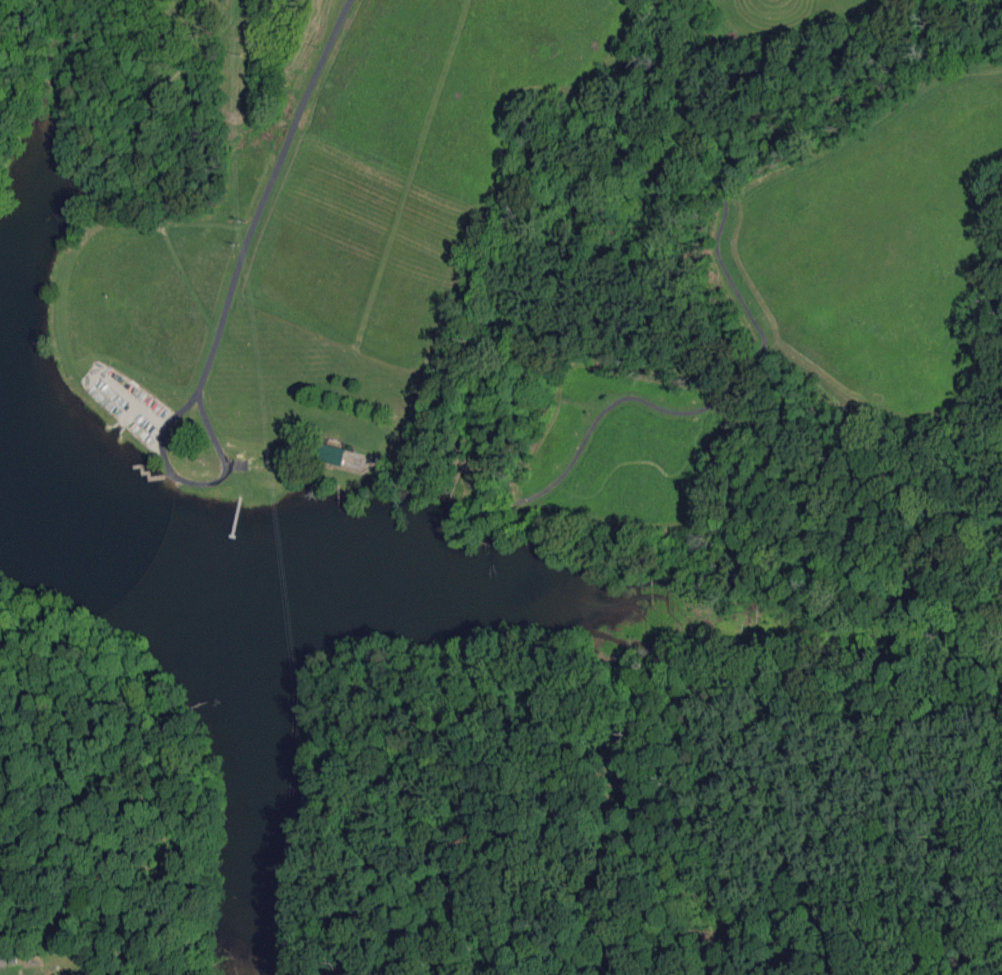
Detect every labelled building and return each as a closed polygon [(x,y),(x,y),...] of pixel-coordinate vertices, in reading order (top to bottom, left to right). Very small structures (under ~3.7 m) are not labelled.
[(341,465),(343,453),(338,453),(339,447),(325,445),(322,462),(341,465)]
